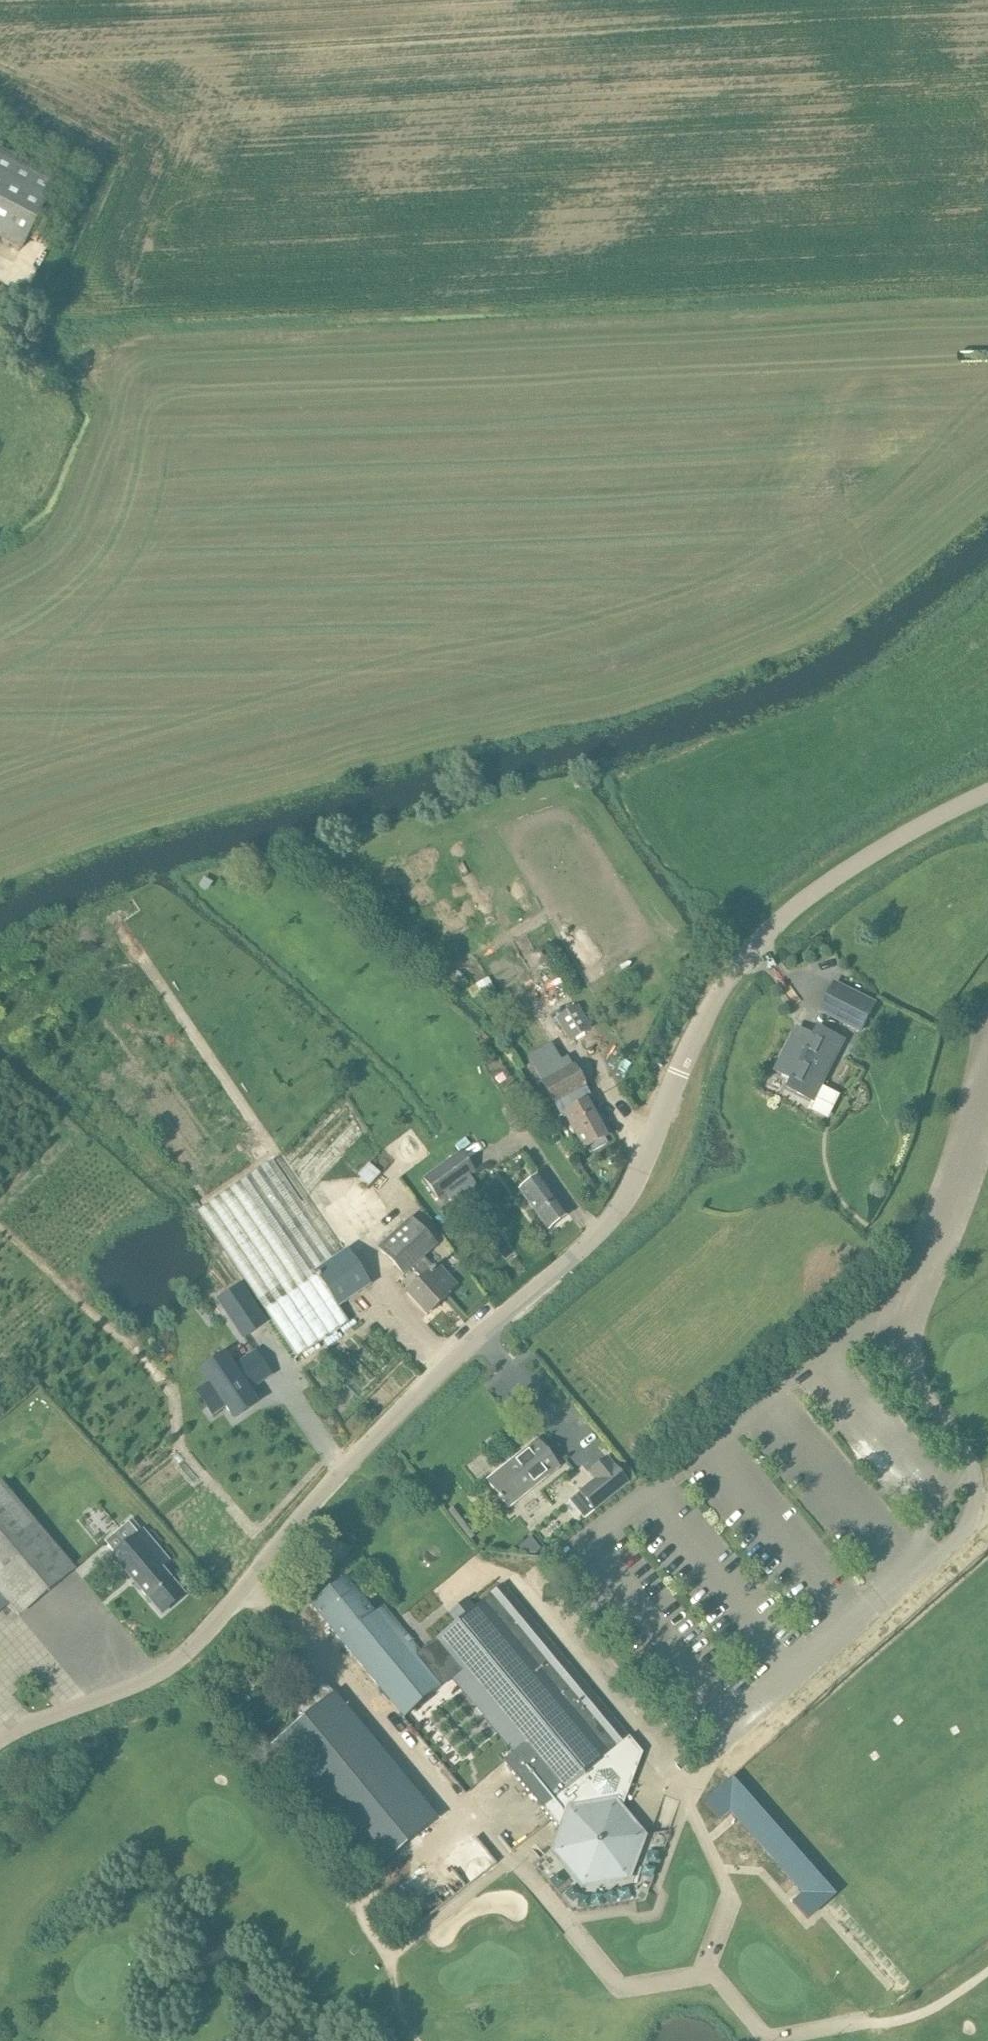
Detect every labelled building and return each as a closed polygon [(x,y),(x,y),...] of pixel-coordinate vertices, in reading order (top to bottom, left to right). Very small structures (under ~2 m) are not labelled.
[(23,251),(60,180),(0,149),(0,239),(23,251)] [(488,977),(476,985),(481,994),(481,995),(494,988),(488,977)] [(835,983),(821,1010),(862,1031),(876,1004),(835,983)] [(557,1019),(566,1036),(569,1041),(590,1029),(578,1007),(557,1019)] [(788,1088),(813,1101),(844,1040),(819,1027),(814,1036),(799,1028),(777,1071),(792,1079),(788,1088)] [(542,1082),(540,1083),(552,1105),(554,1104),(560,1115),(564,1113),(584,1149),(586,1148),(589,1154),(608,1144),(605,1138),(606,1137),(586,1101),(592,1098),(573,1064),(572,1065),(542,1082)] [(415,1124),(406,1131),(413,1139),(421,1132),(415,1124)] [(459,1151),(469,1144),(466,1139),(456,1146),(459,1151)] [(476,1175),(460,1151),(423,1178),(438,1200),(476,1175)] [(274,1163),(205,1210),(199,1214),(297,1357),(348,1323),(338,1308),(371,1285),(347,1251),(337,1258),(274,1163)] [(568,1215),(556,1199),(538,1175),(519,1189),(548,1229),(568,1215)] [(407,1293),(413,1301),(427,1315),(448,1296),(446,1295),(456,1286),(437,1266),(434,1269),(424,1259),(438,1246),(412,1217),(377,1248),(404,1277),(411,1271),(420,1281),(407,1293)] [(241,1283),(216,1300),(243,1341),(268,1323),(241,1283)] [(207,1382),(195,1390),(212,1416),(224,1408),(233,1422),(259,1405),(250,1391),(273,1375),(255,1349),(233,1364),(225,1352),(199,1369),(207,1382)] [(648,1429),(632,1442),(637,1449),(653,1436),(648,1429)] [(486,1480),(499,1496),(508,1508),(559,1467),(536,1440),(486,1480)] [(593,1479),(577,1492),(578,1493),(594,1512),(628,1483),(606,1457),(587,1472),(593,1479)] [(9,1603),(19,1615),(74,1568),(61,1553),(2,1483),(0,1485),(0,1610),(9,1603)] [(168,1560),(155,1545),(145,1534),(115,1559),(161,1613),(184,1594),(160,1567),(168,1560)] [(530,1537),(518,1546),(524,1553),(535,1554),(540,1549),(530,1537)] [(446,1683),(421,1652),(383,1606),(374,1613),(345,1578),(312,1606),(404,1717),(446,1683)] [(622,1806),(642,1754),(642,1753),(629,1737),(503,1585),(475,1608),(467,1599),(446,1616),(454,1625),(421,1652),(446,1683),(452,1678),(513,1753),(504,1761),(558,1828),(549,1853),(580,1892),(630,1883),(647,1837),(622,1806)] [(373,1871),(381,1864),(437,1818),(334,1694),(272,1745),(373,1871)] [(808,1920),(838,1894),(801,1852),(796,1847),(733,1775),(703,1800),(719,1819),(729,1810),(801,1892),(791,1900),(808,1920)]
